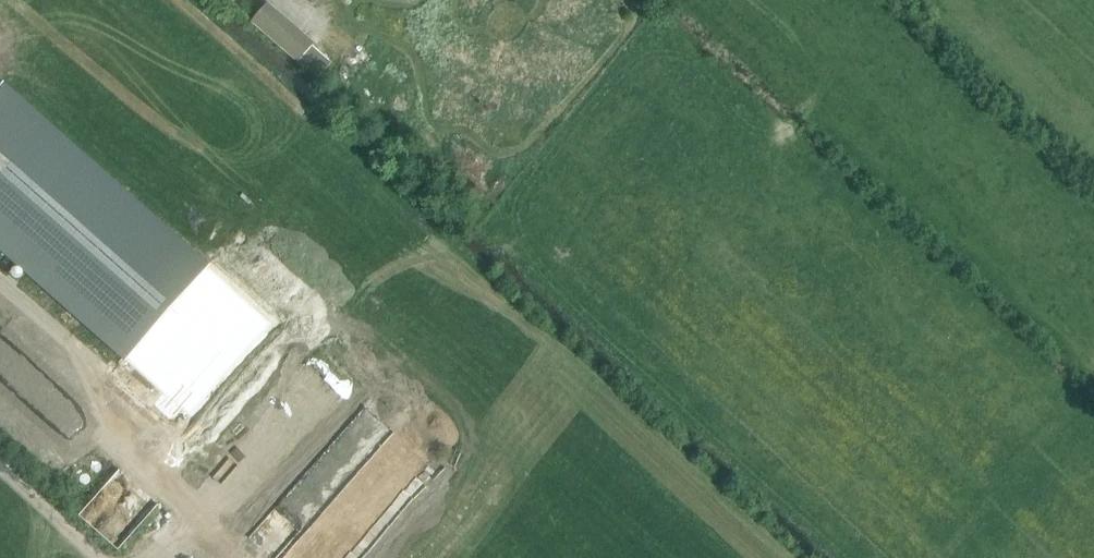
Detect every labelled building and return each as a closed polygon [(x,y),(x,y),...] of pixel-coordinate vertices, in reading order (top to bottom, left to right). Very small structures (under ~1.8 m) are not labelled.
[(265,4),(250,22),(316,79),(331,61),(265,4)] [(126,357),(206,266),(2,86),(0,89),(0,248),(126,357)]
